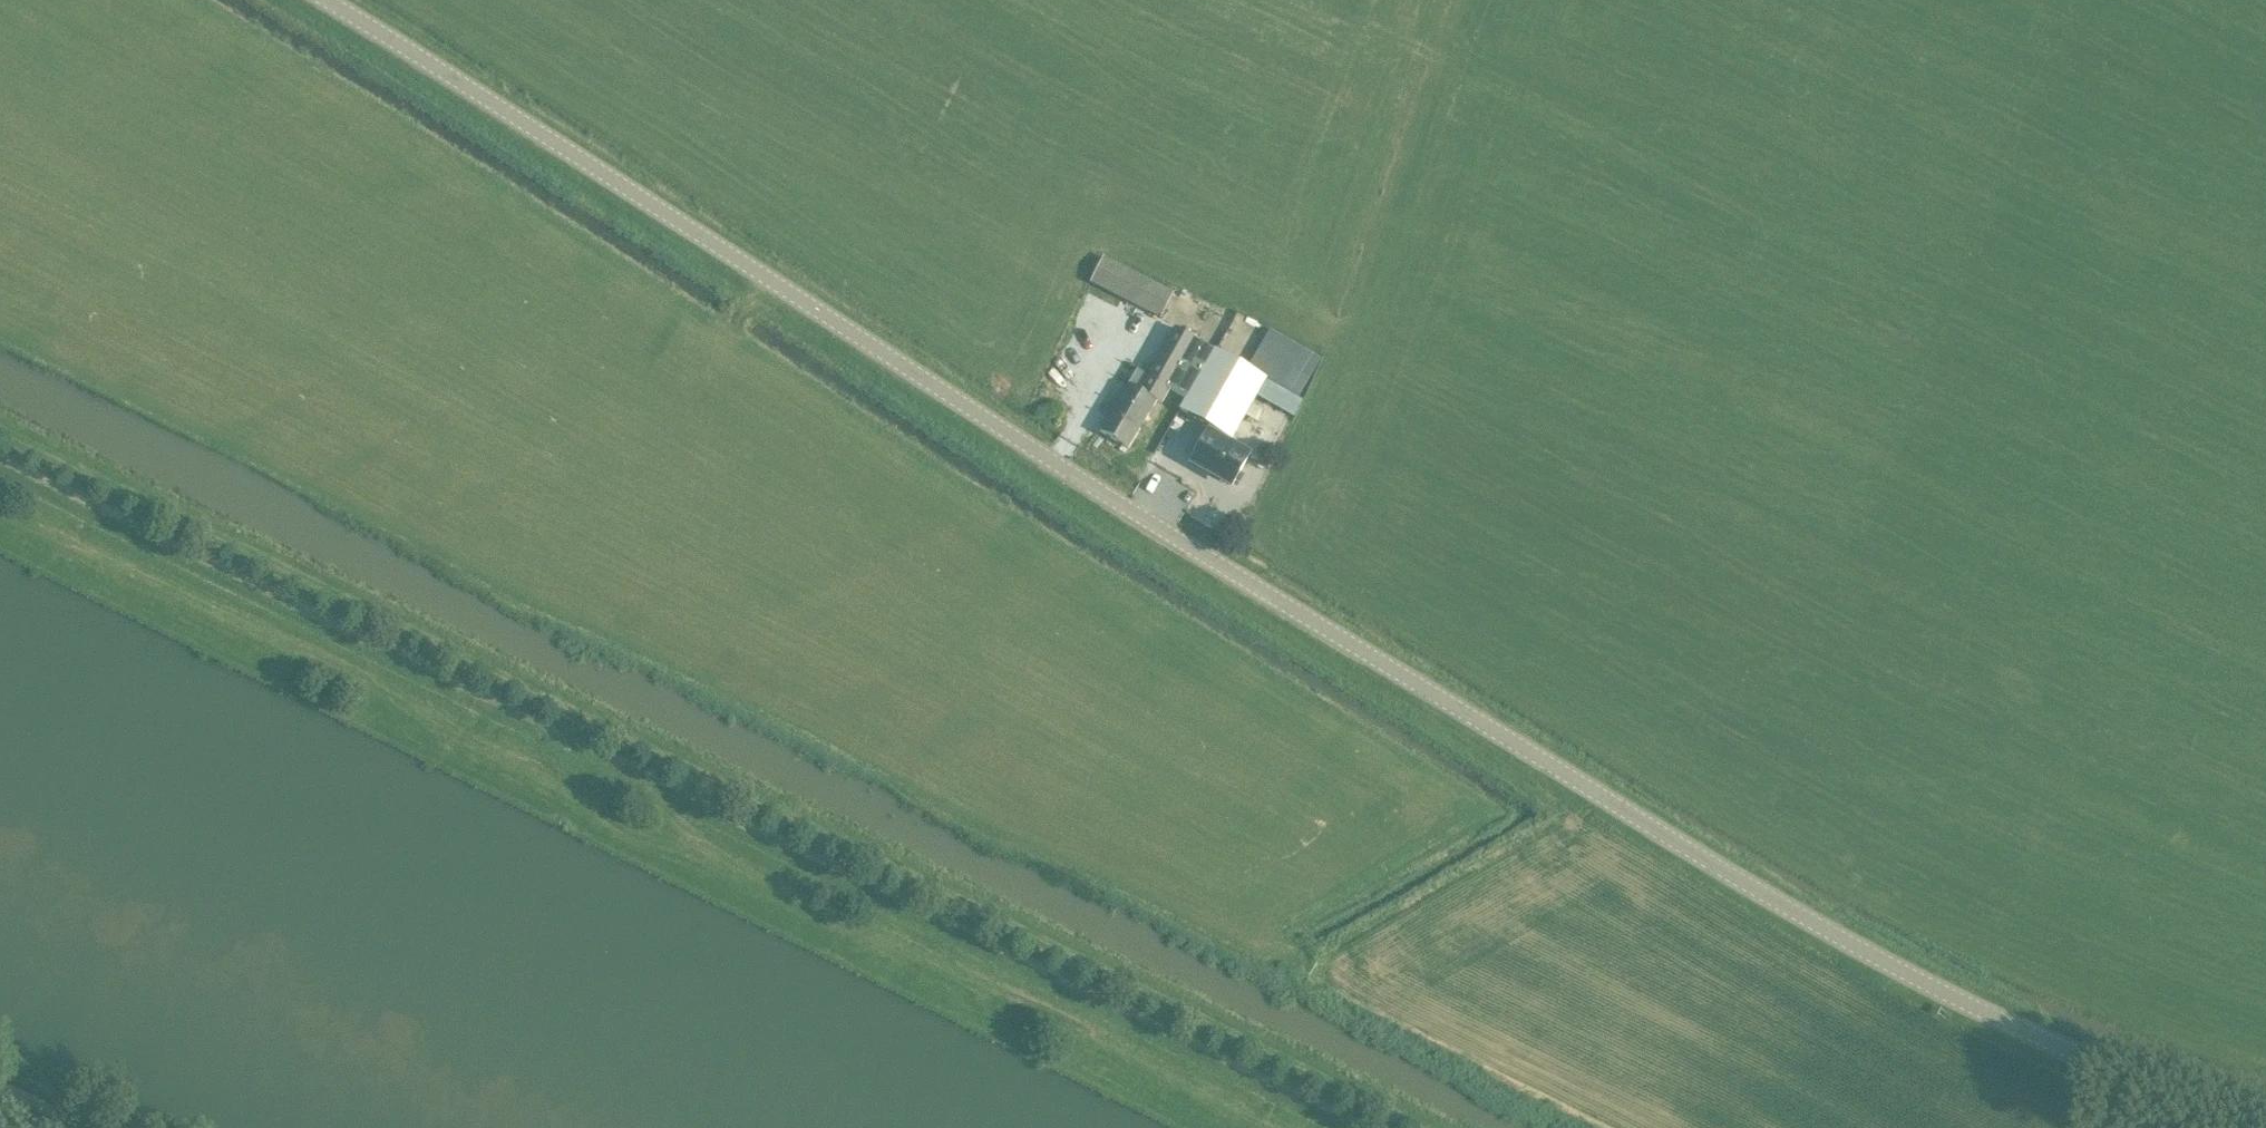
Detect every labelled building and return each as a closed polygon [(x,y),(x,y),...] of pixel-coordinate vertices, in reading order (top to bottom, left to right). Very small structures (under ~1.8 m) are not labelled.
[(1091,284),(1160,319),(1174,293),(1104,257),(1091,284)] [(1138,371),(1130,385),(1156,400),(1164,386),(1186,399),(1187,399),(1215,350),(1175,327),(1147,376),(1138,371)] [(1187,399),(1186,399),(1181,408),(1212,426),(1192,461),(1231,483),(1246,456),(1221,442),(1237,414),(1243,417),(1265,380),(1215,350),(1187,399)] [(1127,383),(1100,430),(1129,447),(1156,400),(1130,385),(1127,383)]
